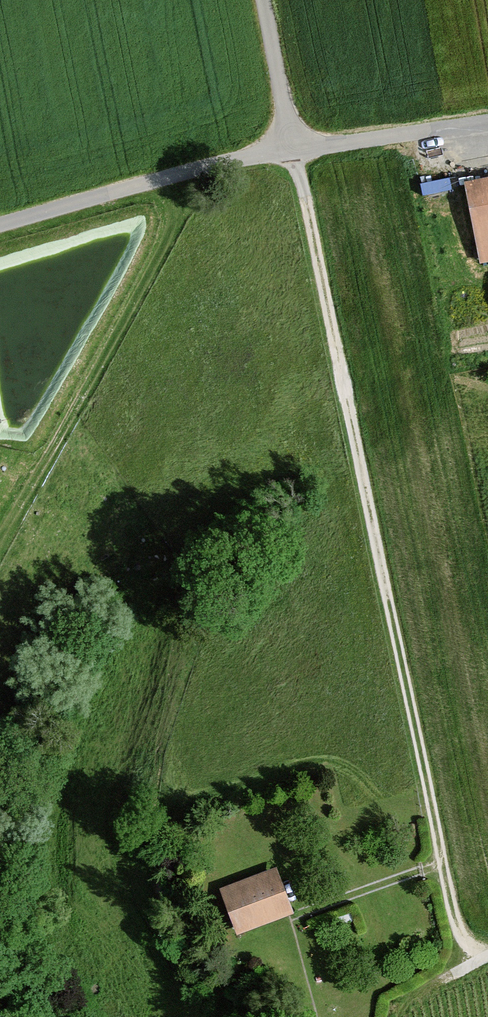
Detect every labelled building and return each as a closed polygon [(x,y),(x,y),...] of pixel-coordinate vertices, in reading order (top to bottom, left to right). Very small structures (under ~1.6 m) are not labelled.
[(468,183),(481,259),(487,257),(487,179),(468,183)] [(282,871),(223,894),(242,942),(301,919),(282,871)]
